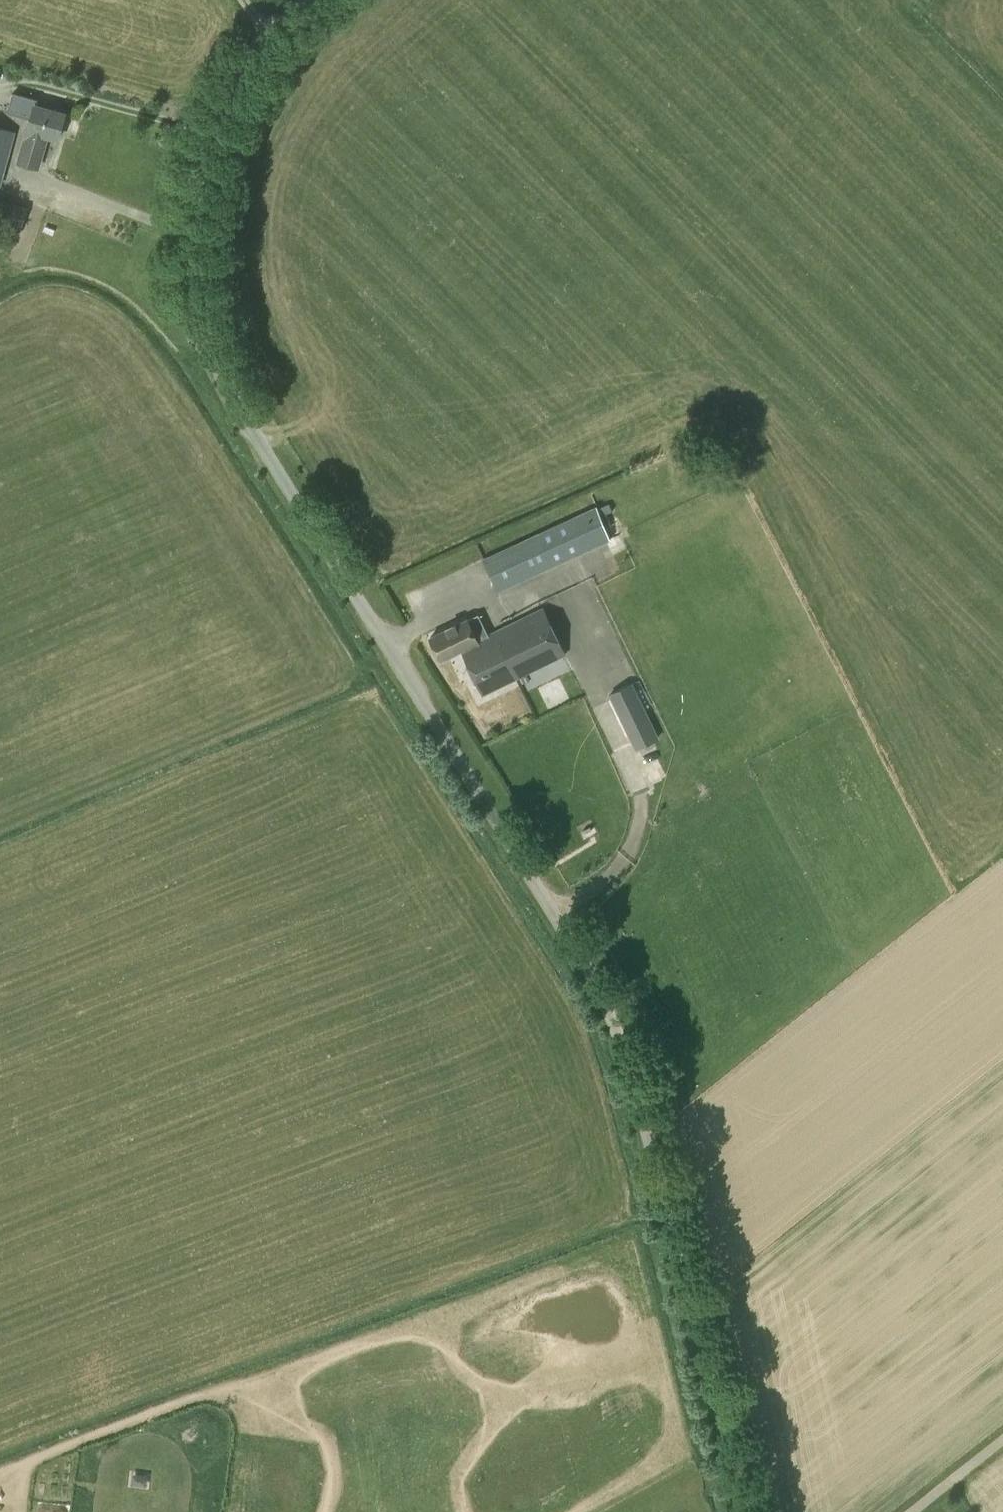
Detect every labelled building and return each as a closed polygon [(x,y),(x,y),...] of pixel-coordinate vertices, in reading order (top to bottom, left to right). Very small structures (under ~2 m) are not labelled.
[(57,138),(64,114),(35,106),(19,162),(37,167),(47,135),(57,138)] [(16,131),(0,126),(0,186),(16,131)] [(497,590),(611,538),(596,506),(482,558),(497,590)] [(565,658),(541,609),(487,634),(478,614),(429,637),(439,658),(461,648),(483,693),(558,657),(560,660),(565,658)] [(632,682),(608,694),(635,750),(659,738),(632,682)]
